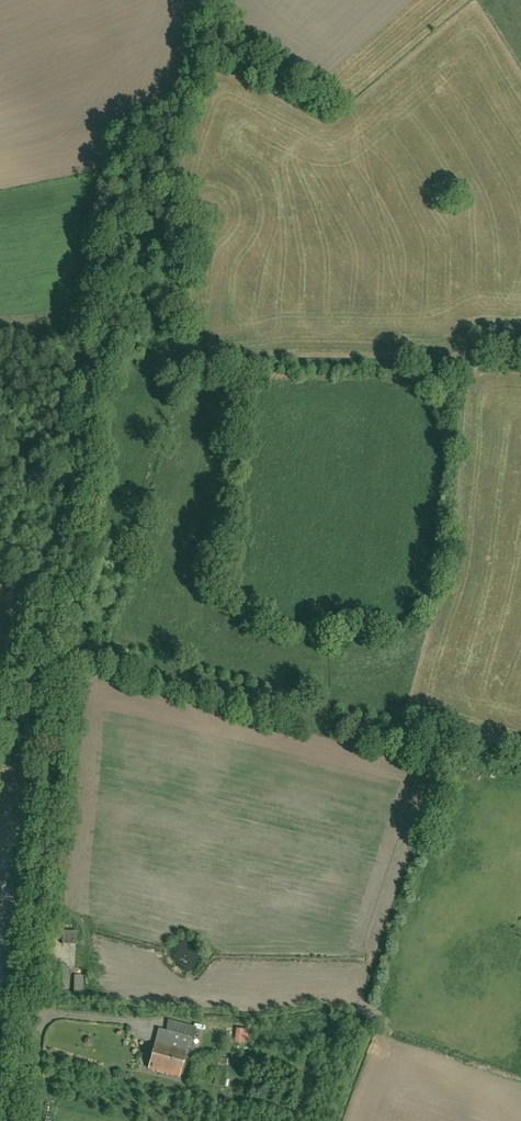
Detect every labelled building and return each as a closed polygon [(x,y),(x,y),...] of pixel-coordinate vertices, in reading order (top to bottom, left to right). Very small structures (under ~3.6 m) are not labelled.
[(68,995),(69,967),(56,967),(55,995),(68,995)] [(236,1038),(236,1028),(226,1028),(225,1038),(236,1038)] [(192,1048),(194,1039),(159,1029),(155,1044),(149,1069),(180,1077),(186,1053),(185,1052),(187,1047),(192,1048)]
